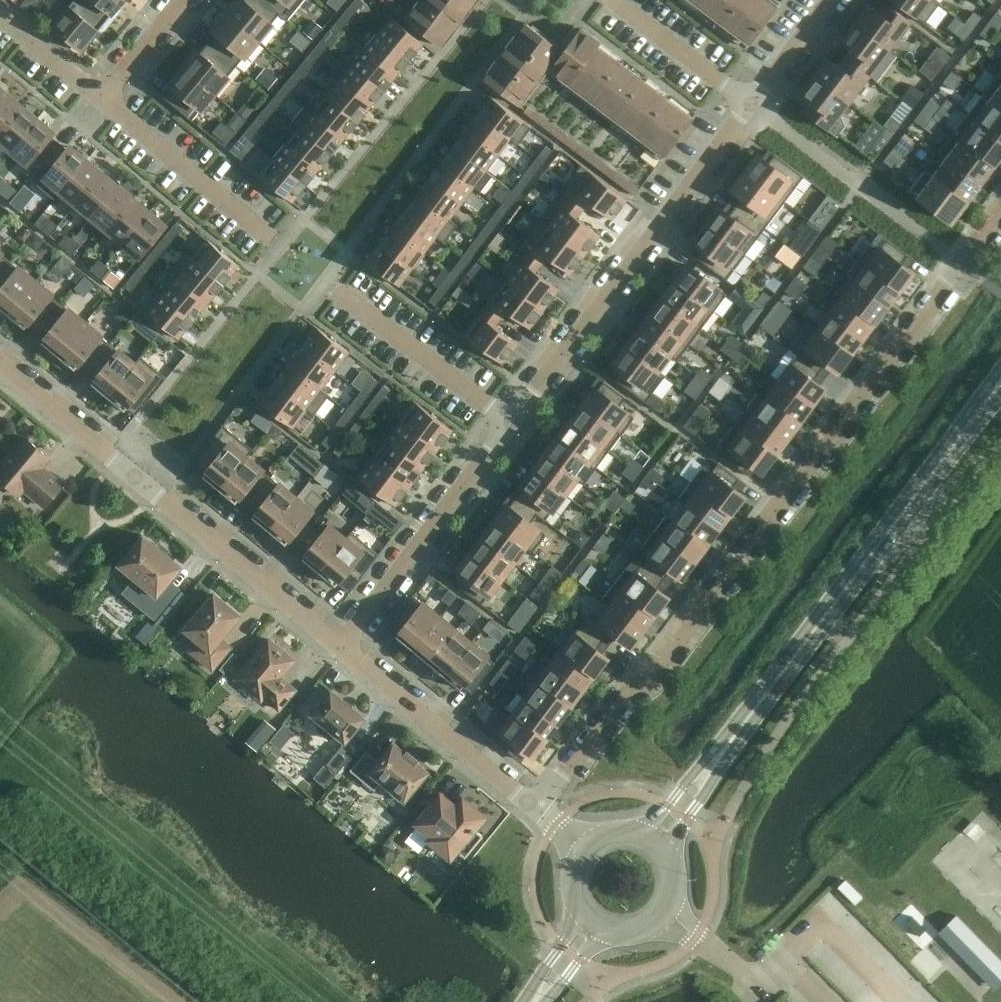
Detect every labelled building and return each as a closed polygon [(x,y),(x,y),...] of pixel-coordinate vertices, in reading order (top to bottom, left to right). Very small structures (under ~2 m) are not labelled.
[(108,25),(77,0),(74,0),(48,31),(62,42),(66,38),(81,51),(92,38),(95,40),(108,25)] [(123,0),(77,0),(108,25),(120,9),(117,7),(123,0)] [(279,14),(280,14),(263,0),(243,0),(239,0),(227,15),(257,40),(279,14)] [(303,0),(263,0),(280,14),(279,14),(287,20),(303,0)] [(347,8),(353,12),(354,13),(363,1),(363,0),(362,0),(354,0),(347,8)] [(404,9),(393,0),(382,0),(399,15),(404,9)] [(462,18),(438,0),(421,0),(416,6),(451,32),(462,18)] [(472,4),(467,0),(438,0),(462,18),(472,4)] [(747,47),(781,3),(777,0),(684,0),(747,47)] [(925,24),(940,4),(940,3),(936,0),(893,0),(925,24)] [(855,23),(888,49),(908,21),(885,4),(878,13),(868,6),(855,23)] [(441,46),(451,32),(416,6),(406,20),(441,46)] [(347,8),(337,20),(343,25),(344,25),(354,13),(353,12),(347,8)] [(965,23),(973,29),(982,18),(974,12),(965,23)] [(998,31),(1000,27),(1000,16),(996,12),(988,23),(998,31)] [(236,67),(257,40),(227,15),(213,31),(216,33),(207,43),(236,67)] [(378,33),(410,59),(423,43),(391,17),(378,33)] [(313,19),(303,31),(313,39),(322,27),(313,19)] [(550,63),(561,49),(526,23),(515,37),(550,63)] [(868,75),(888,49),(855,23),(841,41),(852,49),(845,58),(868,75)] [(964,40),(973,29),(965,23),(957,34),(964,40)] [(990,42),(998,31),(988,23),(979,34),(990,42)] [(321,39),(327,44),(328,45),(338,33),(337,32),(331,27),(321,39)] [(550,63),(548,67),(568,82),(564,87),(661,160),(695,115),(580,28),(563,51),(561,49),(550,63)] [(397,75),(410,59),(378,33),(365,48),(397,75)] [(301,35),(295,42),(304,50),(306,48),(310,42),(301,35)] [(540,77),(548,67),(550,63),(515,37),(505,51),(540,77)] [(321,39),(311,51),(317,56),(318,57),(328,45),(327,44),(321,39)] [(365,48),(357,41),(343,58),(351,65),(352,64),(384,91),(397,75),(365,48)] [(214,93),(236,67),(207,43),(199,53),(197,51),(183,68),(214,93)] [(529,91),(540,77),(505,51),(494,65),(529,91)] [(848,102),(868,75),(845,58),(839,67),(828,59),(815,77),(848,102)] [(928,58),(919,70),(932,80),(941,68),(928,58)] [(295,71),(301,76),(302,76),(312,64),(311,64),(305,59),(295,71)] [(370,106),(384,91),(352,64),(351,65),(339,80),(370,106)] [(519,105),(529,91),(494,65),(484,79),(519,105)] [(265,67),(255,79),(268,89),(278,77),(265,67)] [(191,120),(214,93),(183,68),(169,84),(172,86),(163,97),(191,120)] [(981,95),(1000,110),(1000,69),(981,95)] [(295,71),(285,83),(291,88),(292,88),(302,76),(301,76),(295,71)] [(953,90),(962,79),(951,71),(943,83),(953,90)] [(840,113),(848,102),(815,77),(801,94),(811,102),(804,111),(837,136),(845,125),(840,113)] [(357,122),(370,106),(339,80),(325,96),(357,122)] [(912,84),(900,99),(902,101),(912,109),(924,93),(912,84)] [(269,102),(276,108),(286,96),(285,96),(279,90),(269,102)] [(22,107),(5,93),(0,98),(0,133),(22,107)] [(968,113),(1000,138),(1000,110),(981,95),(968,113)] [(344,138),(357,122),(325,96),(313,111),(312,112),(344,138)] [(478,113),(477,113),(510,139),(518,144),(520,143),(531,127),(523,121),(490,97),(478,113)] [(931,99),(922,110),(926,112),(933,117),(941,107),(931,99)] [(245,102),(237,111),(247,119),(254,110),(245,102)] [(269,102),(259,114),(266,120),(276,108),(269,102)] [(312,112),(313,111),(306,104),(291,122),(298,129),(299,128),(331,154),(344,138),(312,112)] [(635,196),(639,190),(528,106),(524,112),(635,196)] [(0,133),(0,141),(11,150),(37,119),(22,107),(0,133)] [(925,128),(933,117),(922,110),(914,121),(925,128)] [(477,113),(465,129),(498,154),(510,139),(477,113)] [(953,133),(994,163),(1000,154),(1000,138),(968,113),(967,114),(953,133)] [(891,115),(883,125),(893,133),(901,123),(891,115)] [(43,162),(59,142),(51,135),(53,133),(37,119),(11,150),(28,164),(35,155),(43,162)] [(221,122),(212,132),(226,144),(235,133),(221,122)] [(244,134),(243,134),(250,139),(260,127),(253,122),(244,134)] [(318,170),(331,154),(299,128),(298,129),(286,143),(318,170)] [(486,171),(498,154),(465,129),(453,146),(486,171)] [(866,154),(864,156),(872,163),(884,147),(893,135),(885,129),(885,130),(866,154)] [(979,183),(994,163),(953,133),(938,152),(947,160),(979,183)] [(240,151),(250,139),(243,134),(234,146),(240,151)] [(893,148),(904,156),(912,145),(902,137),(893,148)] [(60,191),(86,160),(69,146),(67,149),(59,142),(43,162),(51,169),(38,185),(55,199),(61,191),(60,191)] [(305,186),(318,170),(286,143),(273,159),(305,186)] [(546,145),(537,158),(543,163),(553,151),(546,145)] [(453,146),(441,162),(474,187),(482,193),(494,177),(486,171),(453,146)] [(894,169),(904,156),(893,148),(883,161),(894,169)] [(742,170),(785,202),(804,177),(774,155),(768,163),(758,155),(755,159),(752,157),(742,170)] [(537,158),(527,170),(534,175),(543,163),(537,158)] [(292,201),(305,186),(273,159),(260,175),(274,186),(273,188),(277,191),(278,190),(292,201)] [(76,204),(102,173),(86,160),(60,191),(61,191),(76,204)] [(934,177),(965,201),(979,183),(947,160),(934,177)] [(461,203),(474,187),(441,162),(428,178),(461,203)] [(568,198),(583,210),(589,202),(590,203),(589,204),(594,208),(595,207),(612,219),(627,199),(581,165),(559,193),(567,199),(568,198)] [(557,178),(546,169),(546,170),(540,177),(551,186),(557,178)] [(765,228),(785,202),(742,170),(732,183),(735,185),(732,189),(742,197),(736,206),(765,228)] [(924,171),(909,191),(914,195),(939,214),(950,221),(965,202),(965,201),(934,177),(924,170),(924,171)] [(92,217),(118,186),(102,173),(76,204),(92,217)] [(449,220),(449,219),(461,203),(428,178),(416,195),(449,220)] [(521,178),(512,190),(519,196),(528,183),(521,178)] [(0,189),(0,194),(8,201),(9,200),(17,190),(6,181),(0,189)] [(108,230),(133,199),(118,186),(92,217),(108,230)] [(512,190),(503,203),(509,208),(519,196),(512,190)] [(457,225),(449,219),(449,220),(416,195),(403,211),(436,236),(436,237),(444,243),(457,225)] [(527,197),(522,204),(529,209),(534,203),(527,197)] [(577,217),(583,210),(568,198),(567,199),(548,225),(547,226),(585,254),(600,235),(583,222),(584,221),(579,217),(578,219),(577,217)] [(124,243),(149,212),(133,199),(108,230),(124,243)] [(746,254),(765,228),(736,206),(729,215),(719,207),(716,211),(712,209),(703,222),(746,254)] [(424,253),(436,237),(436,236),(403,211),(391,228),(424,253)] [(497,211),(487,223),(494,228),(503,216),(497,211)] [(149,212),(124,243),(140,256),(165,226),(149,212)] [(817,212),(810,221),(822,230),(829,221),(817,212)] [(547,226),(548,225),(540,219),(518,247),(526,253),(527,253),(542,264),(548,256),(549,257),(548,259),(553,262),(554,261),(571,273),(585,254),(547,226)] [(50,235),(58,226),(51,221),(43,230),(50,235)] [(810,221),(800,235),(811,244),(822,230),(810,221)] [(165,235),(172,240),(183,227),(176,222),(165,235)] [(726,280),(746,254),(703,222),(693,235),(696,237),(693,241),(703,249),(696,258),(726,280)] [(487,223),(478,235),(485,241),(494,228),(487,223)] [(24,227),(17,236),(24,242),(31,233),(24,227)] [(412,269),(424,253),(391,228),(379,244),(412,269)] [(490,244),(488,246),(498,253),(509,239),(499,232),(490,244)] [(65,248),(74,239),(67,234),(59,243),(65,248)] [(156,260),(172,240),(165,235),(149,254),(156,260)] [(871,241),(859,258),(867,264),(898,288),(911,271),(908,269),(901,263),(907,255),(886,238),(879,247),(871,241)] [(74,239),(65,248),(72,254),(80,244),(74,239)] [(192,257),(224,284),(239,266),(225,254),(226,253),(222,249),(221,251),(207,239),(192,257)] [(472,243),(463,256),(470,261),(479,248),(472,243)] [(399,285),(412,269),(379,244),(366,260),(380,271),(380,273),(384,276),(385,275),(399,285)] [(815,252),(826,260),(832,253),(821,244),(815,252)] [(184,251),(169,269),(177,276),(209,302),(224,284),(192,257),(184,250),(184,251)] [(10,261),(0,252),(0,273),(10,261)] [(821,267),(826,260),(815,252),(810,259),(821,267)] [(536,272),(542,264),(527,253),(526,253),(506,280),(544,308),(559,289),(542,276),(543,275),(538,272),(537,273),(536,272)] [(142,277),(156,260),(149,254),(135,271),(142,277)] [(463,256),(453,268),(460,273),(470,261),(463,256)] [(847,275),(854,281),(886,305),(886,304),(898,288),(867,264),(859,258),(859,259),(847,275)] [(64,259),(53,272),(62,281),(74,268),(64,259)] [(479,283),(490,268),(479,259),(467,274),(479,283)] [(97,274),(105,265),(99,260),(91,269),(97,274)] [(0,273),(0,310),(4,314),(6,312),(8,314),(35,281),(21,270),(10,261),(0,273)] [(671,279),(671,280),(705,306),(713,312),(714,311),(727,294),(719,288),(687,264),(683,270),(680,267),(671,279)] [(105,265),(97,274),(103,280),(111,270),(105,265)] [(130,291),(142,277),(135,271),(123,286),(130,291)] [(835,291),(834,292),(842,298),(873,322),(874,321),(886,305),(854,281),(847,275),(835,291)] [(177,276),(162,293),(194,320),(209,302),(177,276)] [(448,276),(438,288),(445,293),(454,281),(448,276)] [(791,284),(802,292),(807,285),(796,277),(791,284)] [(530,328),(544,308),(506,280),(486,307),(501,318),(507,310),(508,312),(507,313),(512,316),(513,315),(530,328)] [(671,280),(661,292),(664,295),(662,298),(694,322),(702,328),(713,312),(705,306),(671,280)] [(35,281),(8,314),(11,316),(9,318),(18,325),(19,323),(22,325),(25,327),(27,325),(35,332),(53,310),(45,303),(51,295),(49,293),(35,281)] [(796,300),(802,292),(791,284),(785,292),(796,300)] [(458,286),(452,293),(460,299),(466,292),(458,286)] [(438,288),(429,301),(436,306),(445,293),(438,288)] [(756,317),(763,307),(756,301),(741,291),(734,300),(756,317)] [(763,291),(756,301),(763,307),(771,297),(763,291)] [(178,338),(194,320),(162,293),(147,312),(178,338)] [(654,302),(647,312),(681,338),(689,344),(700,329),(702,328),(694,322),(662,298),(661,300),(657,304),(654,302)] [(842,298),(830,313),(862,337),(873,322),(842,298)] [(121,305),(112,316),(123,325),(132,314),(121,305)] [(495,326),(501,318),(486,307),(465,335),(481,347),(480,349),(485,352),(486,351),(503,363),(518,343),(495,326)] [(53,310),(35,332),(44,339),(42,341),(47,346),(46,348),(54,355),(56,353),(58,355),(85,323),(68,309),(62,317),(53,310)] [(645,313),(637,325),(640,327),(637,330),(669,354),(669,355),(677,361),(677,360),(688,346),(689,344),(681,338),(647,312),(645,313)] [(769,312),(759,325),(773,335),(782,323),(769,312)] [(827,317),(818,330),(849,353),(858,341),(861,337),(862,337),(830,313),(827,317)] [(85,323),(58,355),(61,357),(59,359),(68,366),(69,364),(75,369),(77,366),(80,369),(85,373),(110,343),(105,339),(85,323)] [(302,346),(335,371),(349,352),(335,341),(336,340),(332,337),(331,338),(316,327),(302,346)] [(149,329),(143,335),(152,342),(157,336),(149,329)] [(629,335),(623,343),(658,370),(668,356),(669,355),(669,354),(637,330),(636,332),(632,337),(629,335)] [(798,355),(798,356),(819,372),(826,363),(832,368),(836,371),(844,360),(849,353),(818,330),(813,337),(805,347),(798,355)] [(726,342),(736,350),(741,343),(731,335),(726,342)] [(731,357),(736,350),(726,342),(721,349),(731,357)] [(110,343),(85,373),(94,380),(92,383),(97,387),(96,389),(104,396),(106,395),(108,396),(135,364),(134,363),(133,362),(110,343)] [(615,366),(608,374),(646,402),(652,393),(653,392),(663,378),(665,377),(665,375),(658,370),(623,343),(622,344),(621,346),(612,358),(615,360),(612,364),(615,366)] [(321,390),(321,389),(335,371),(302,346),(287,365),(321,390)] [(736,350),(731,357),(741,364),(746,357),(736,350)] [(135,364),(108,396),(110,398),(109,400),(118,407),(119,406),(125,410),(127,407),(136,415),(167,378),(141,357),(140,356),(134,363),(135,364)] [(782,358),(769,374),(779,381),(810,405),(815,399),(823,388),(819,385),(813,381),(819,372),(798,356),(791,365),(782,358)] [(329,395),(321,389),(321,390),(287,365),(273,383),(306,408),(306,409),(314,415),(329,395)] [(696,375),(707,383),(712,376),(701,368),(696,375)] [(701,390),(707,383),(696,375),(691,382),(701,390)] [(361,390),(368,395),(379,381),(372,376),(361,390)] [(715,385),(726,393),(731,386),(721,378),(715,385)] [(578,402),(622,434),(634,417),(619,406),(626,397),(604,381),(597,389),(594,387),(590,393),(587,390),(578,402)] [(768,396),(767,398),(798,421),(800,419),(810,405),(779,381),(768,396)] [(292,427),(306,409),(306,408),(273,383),(259,402),(292,427)] [(372,399),(379,404),(390,390),(383,385),(372,399)] [(720,400),(726,393),(715,385),(710,393),(720,400)] [(353,414),(368,395),(361,390),(346,409),(353,414)] [(758,391),(746,408),(754,414),(786,438),(798,422),(798,421),(767,398),(758,391)] [(365,423),(379,404),(372,399),(358,418),(365,423)] [(400,420),(438,449),(452,430),(436,417),(437,416),(432,412),(431,414),(414,401),(400,420)] [(573,416),(569,421),(609,451),(621,435),(622,434),(578,402),(570,413),(573,416)] [(701,404),(684,427),(695,435),(712,412),(701,404)] [(339,433),(353,414),(346,409),(332,428),(339,433)] [(753,416),(742,430),(774,454),(785,440),(786,438),(754,414),(753,416)] [(265,418),(259,426),(267,433),(273,424),(265,418)] [(351,442),(365,423),(358,418),(344,437),(351,442)] [(424,467),(438,449),(400,420),(386,439),(424,467)] [(609,451),(569,421),(566,425),(563,423),(554,434),(597,467),(609,451)] [(222,424),(193,463),(205,472),(202,475),(219,489),(223,483),(246,456),(252,449),(235,435),(222,424)] [(267,433),(266,433),(275,440),(282,431),(273,424),(267,433)] [(730,430),(714,450),(723,456),(745,472),(751,464),(757,468),(761,471),(770,460),(774,455),(774,454),(742,430),(734,424),(730,430)] [(328,447),(339,433),(332,428),(321,442),(328,447)] [(545,453),(544,454),(576,479),(584,485),(585,483),(597,467),(554,434),(545,446),(548,448),(545,453)] [(39,470),(50,458),(24,437),(0,466),(0,479),(19,495),(24,489),(45,506),(63,485),(48,472),(45,475),(39,470)] [(340,456),(351,442),(344,437),(333,451),(340,456)] [(410,486),(424,467),(386,439),(372,458),(410,486)] [(299,444),(292,453),(300,459),(307,450),(299,444)] [(538,456),(529,467),(565,494),(576,479),(544,454),(541,458),(538,456)] [(271,477),(246,456),(219,489),(235,502),(237,500),(246,507),(271,477)] [(395,505),(410,486),(372,458),(357,476),(395,505)] [(628,466),(638,474),(643,467),(633,459),(628,466)] [(704,465),(691,482),(699,488),(731,512),(743,495),(739,492),(733,487),(740,479),(718,462),(711,471),(704,465)] [(324,463),(314,477),(327,488),(338,474),(324,463)] [(633,481),(638,474),(628,466),(622,473),(633,481)] [(544,520),(565,494),(529,467),(521,479),(524,481),(519,487),(522,489),(516,497),(539,515),(539,516),(544,520)] [(647,476),(657,484),(663,476),(653,469),(647,476)] [(652,491),(657,484),(647,476),(642,483),(652,491)] [(269,530),(296,498),(271,477),(246,507),(254,514),(252,516),(269,530)] [(351,482),(344,491),(353,499),(360,490),(351,482)] [(678,499),(686,505),(718,529),(731,512),(699,488),(691,482),(678,499)] [(619,505),(624,498),(614,491),(609,498),(619,505)] [(533,524),(539,516),(539,515),(516,497),(509,506),(506,504),(502,510),(499,507),(490,519),(526,545),(533,551),(546,534),(533,524)] [(296,548),(314,527),(307,521),(314,513),(296,498),(269,530),(285,544),(287,541),(296,548)] [(614,512),(619,505),(609,498),(604,504),(614,512)] [(624,498),(619,505),(629,513),(634,506),(624,498)] [(706,545),(718,529),(686,505),(673,521),(706,545)] [(666,515),(654,531),(661,537),(694,562),(694,561),(706,545),(673,521),(666,515)] [(513,561),(526,545),(490,519),(482,530),(485,532),(482,537),(513,561)] [(319,571),(345,539),(331,527),(324,535),(314,527),(296,548),(304,555),(302,558),(308,563),(319,571)] [(579,528),(571,539),(582,547),(583,547),(590,537),(590,536),(579,528)] [(641,548),(635,557),(642,563),(664,579),(671,571),(676,575),(681,578),(694,562),(661,537),(654,531),(653,532),(641,548)] [(180,564),(145,535),(146,535),(144,533),(142,535),(143,535),(121,561),(119,563),(121,564),(136,577),(124,591),(155,616),(179,587),(170,579),(180,567),(182,565),(180,564)] [(345,539),(319,571),(335,585),(337,582),(350,592),(379,554),(353,533),(347,540),(345,539)] [(603,533),(593,547),(602,554),(612,540),(603,533)] [(501,577),(513,561),(482,537),(478,542),(475,539),(466,551),(501,577)] [(482,603),(501,577),(466,551),(457,562),(461,565),(456,570),(459,572),(453,581),(482,603)] [(628,566),(615,583),(655,613),(668,596),(663,593),(657,588),(664,579),(642,563),(635,557),(628,566)] [(580,565),(575,570),(583,576),(587,570),(591,565),(584,559),(580,565)] [(540,583),(550,590),(555,583),(545,576),(540,583)] [(545,597),(550,590),(540,583),(535,589),(545,597)] [(603,599),(602,600),(610,605),(642,630),(655,613),(615,583),(603,599)] [(449,590),(443,598),(450,604),(457,596),(449,590)] [(212,668),(230,646),(221,638),(240,615),(214,593),(185,628),(199,640),(190,649),(212,668)] [(413,595),(390,626),(398,632),(396,635),(407,644),(413,649),(414,649),(440,616),(439,616),(434,612),(413,595)] [(525,600),(519,608),(530,616),(531,616),(537,608),(525,600)] [(466,617),(473,606),(467,601),(459,611),(466,617)] [(589,613),(581,624),(603,640),(610,632),(616,636),(630,646),(642,630),(610,605),(599,620),(589,613)] [(473,606),(466,617),(473,622),(480,612),(473,606)] [(514,612),(507,622),(508,623),(520,631),(527,621),(514,612)] [(440,616),(414,649),(428,661),(429,662),(430,662),(456,630),(455,629),(455,628),(440,616)] [(489,620),(482,629),(491,635),(497,626),(489,620)] [(574,632),(562,650),(594,674),(607,657),(602,653),(597,649),(603,640),(581,624),(574,632)] [(456,630),(430,662),(445,674),(445,675),(471,642),(456,630)] [(520,644),(530,652),(536,645),(525,637),(520,644)] [(278,709),(295,689),(280,676),(294,660),(268,638),(235,678),(261,699),(263,696),(278,709)] [(471,642),(445,675),(449,678),(461,687),(463,685),(473,693),(496,662),(476,645),(471,642)] [(525,659),(530,652),(520,644),(514,651),(525,659)] [(562,650),(550,665),(582,690),(594,674),(562,650)] [(530,676),(569,707),(570,707),(582,690),(550,665),(542,660),(530,676)] [(495,676),(506,684),(511,677),(501,669),(495,676)] [(500,692),(506,684),(495,676),(490,684),(500,692)] [(536,683),(525,699),(527,700),(557,723),(569,707),(530,676),(529,677),(536,683)] [(211,680),(205,687),(209,691),(216,683),(211,680)] [(344,742),(364,719),(330,690),(310,714),(321,723),(315,729),(328,740),(334,734),(344,742)] [(506,709),(505,709),(545,739),(557,723),(527,700),(525,699),(514,713),(513,714),(506,709)] [(487,734),(486,735),(515,758),(522,749),(528,753),(532,756),(545,739),(505,709),(492,726),(487,734)] [(264,719),(255,730),(267,740),(276,728),(264,719)] [(431,772),(393,740),(376,760),(366,751),(365,751),(349,769),(350,769),(349,770),(374,791),(381,784),(397,797),(400,800),(402,802),(402,801),(405,804),(431,772)] [(352,755),(341,746),(325,765),(336,774),(336,773),(337,774),(352,755)] [(454,810),(439,797),(416,825),(432,838),(429,841),(449,858),(454,851),(464,859),(482,837),(474,831),(484,818),(461,798),(457,804),(458,805),(454,810)] [(383,847),(378,852),(379,859),(384,863),(391,863),(395,858),(394,851),(389,846),(383,847)] [(844,878),(837,886),(854,903),(862,895),(844,878)] [(939,933),(989,984),(1000,973),(1000,961),(957,916),(939,933)] [(989,985),(997,992),(1000,989),(1000,974),(989,985)]
